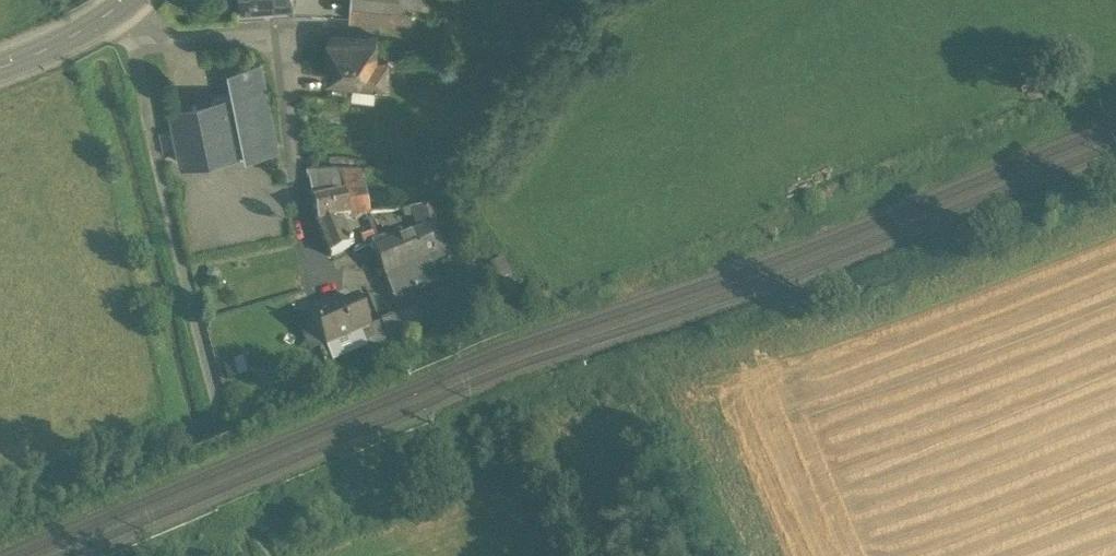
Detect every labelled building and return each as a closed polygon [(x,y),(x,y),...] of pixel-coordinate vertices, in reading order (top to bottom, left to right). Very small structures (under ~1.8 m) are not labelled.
[(243,11),(291,8),(290,0),(242,0),(243,11)] [(351,7),(412,12),(412,9),(438,12),(437,0),(352,0),(351,7)] [(412,12),(351,7),(349,22),(412,24),(412,12)] [(386,69),(386,51),(327,44),(326,81),(383,87),(385,77),(386,69)] [(404,54),(386,51),(386,69),(399,71),(401,71),(404,54)] [(260,67),(237,72),(240,85),(242,94),(235,95),(248,157),(255,156),(277,151),(260,67)] [(399,71),(386,69),(385,77),(396,79),(399,71)] [(396,79),(385,77),(383,87),(392,88),(396,79)] [(240,85),(233,86),(228,94),(229,96),(235,95),(242,94),(240,85)] [(248,157),(235,95),(229,96),(215,99),(215,103),(226,100),(238,156),(227,158),(227,162),(255,156),(248,157)] [(215,103),(171,112),(182,167),(227,158),(238,156),(226,100),(215,103)] [(307,167),(313,201),(344,195),(356,192),(359,191),(355,167),(307,167)] [(356,192),(344,195),(349,217),(360,214),(357,200),(356,192)] [(344,195),(313,201),(318,223),(338,219),(349,217),(344,195)] [(433,212),(415,215),(422,234),(426,232),(434,252),(442,244),(437,224),(440,223),(439,218),(435,219),(433,212)] [(338,219),(318,223),(320,230),(341,225),(338,219)] [(341,225),(320,230),(329,255),(349,247),(341,225)] [(422,234),(398,243),(407,267),(434,256),(434,252),(426,232),(422,234)] [(398,243),(375,252),(384,276),(407,267),(398,243)] [(407,267),(384,276),(394,300),(444,281),(434,256),(407,267)] [(338,304),(311,316),(324,346),(359,331),(368,328),(367,324),(356,299),(339,307),(338,304)] [(416,306),(382,317),(390,341),(439,324),(434,308),(419,314),(416,306)] [(324,346),(311,316),(301,320),(314,351),(324,346)] [(382,317),(367,324),(368,328),(359,331),(366,349),(390,341),(382,317)] [(240,337),(226,342),(231,359),(245,354),(240,337)]
